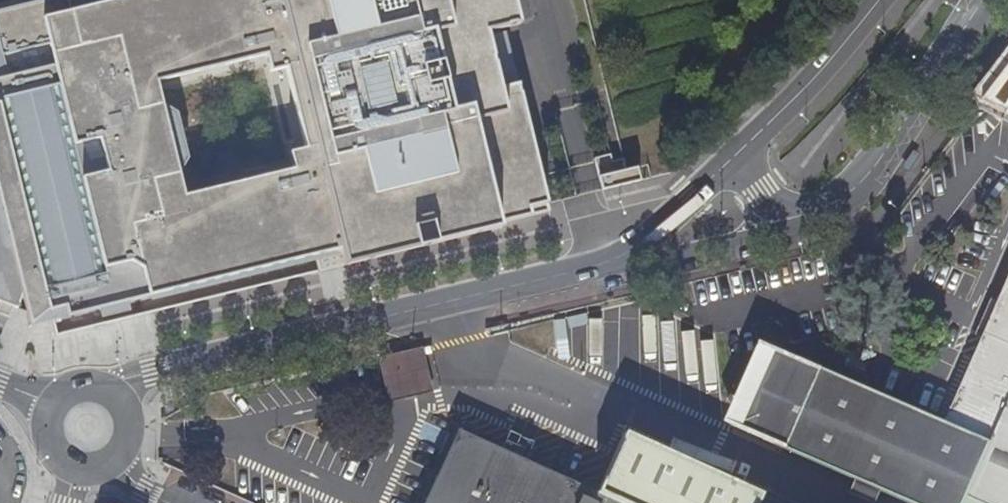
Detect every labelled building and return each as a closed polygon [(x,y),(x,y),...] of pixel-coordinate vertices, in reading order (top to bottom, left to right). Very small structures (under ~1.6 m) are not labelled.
[(0,10),(0,315),(10,319),(29,327),(52,321),(54,333),(497,224),(550,212),(519,83),(498,88),(501,99),(474,106),(454,30),(481,23),(485,35),(489,34),(488,31),(520,24),(514,0),(43,0),(0,10)] [(1007,116),(1007,43),(974,88),(975,101),(1007,116)] [(599,187),(637,180),(635,168),(597,174),(599,187)] [(939,420),(953,426),(948,437),(982,453),(962,496),(978,502),(1007,502),(1007,269),(939,420)] [(768,345),(733,425),(854,478),(855,474),(879,485),(877,489),(910,502),(959,502),(962,496),(982,453),(948,437),(953,426),(939,420),(768,345)] [(418,346),(379,354),(386,396),(426,388),(418,346)] [(762,493),(624,431),(595,491),(458,430),(424,502),(757,502),(762,493)]
